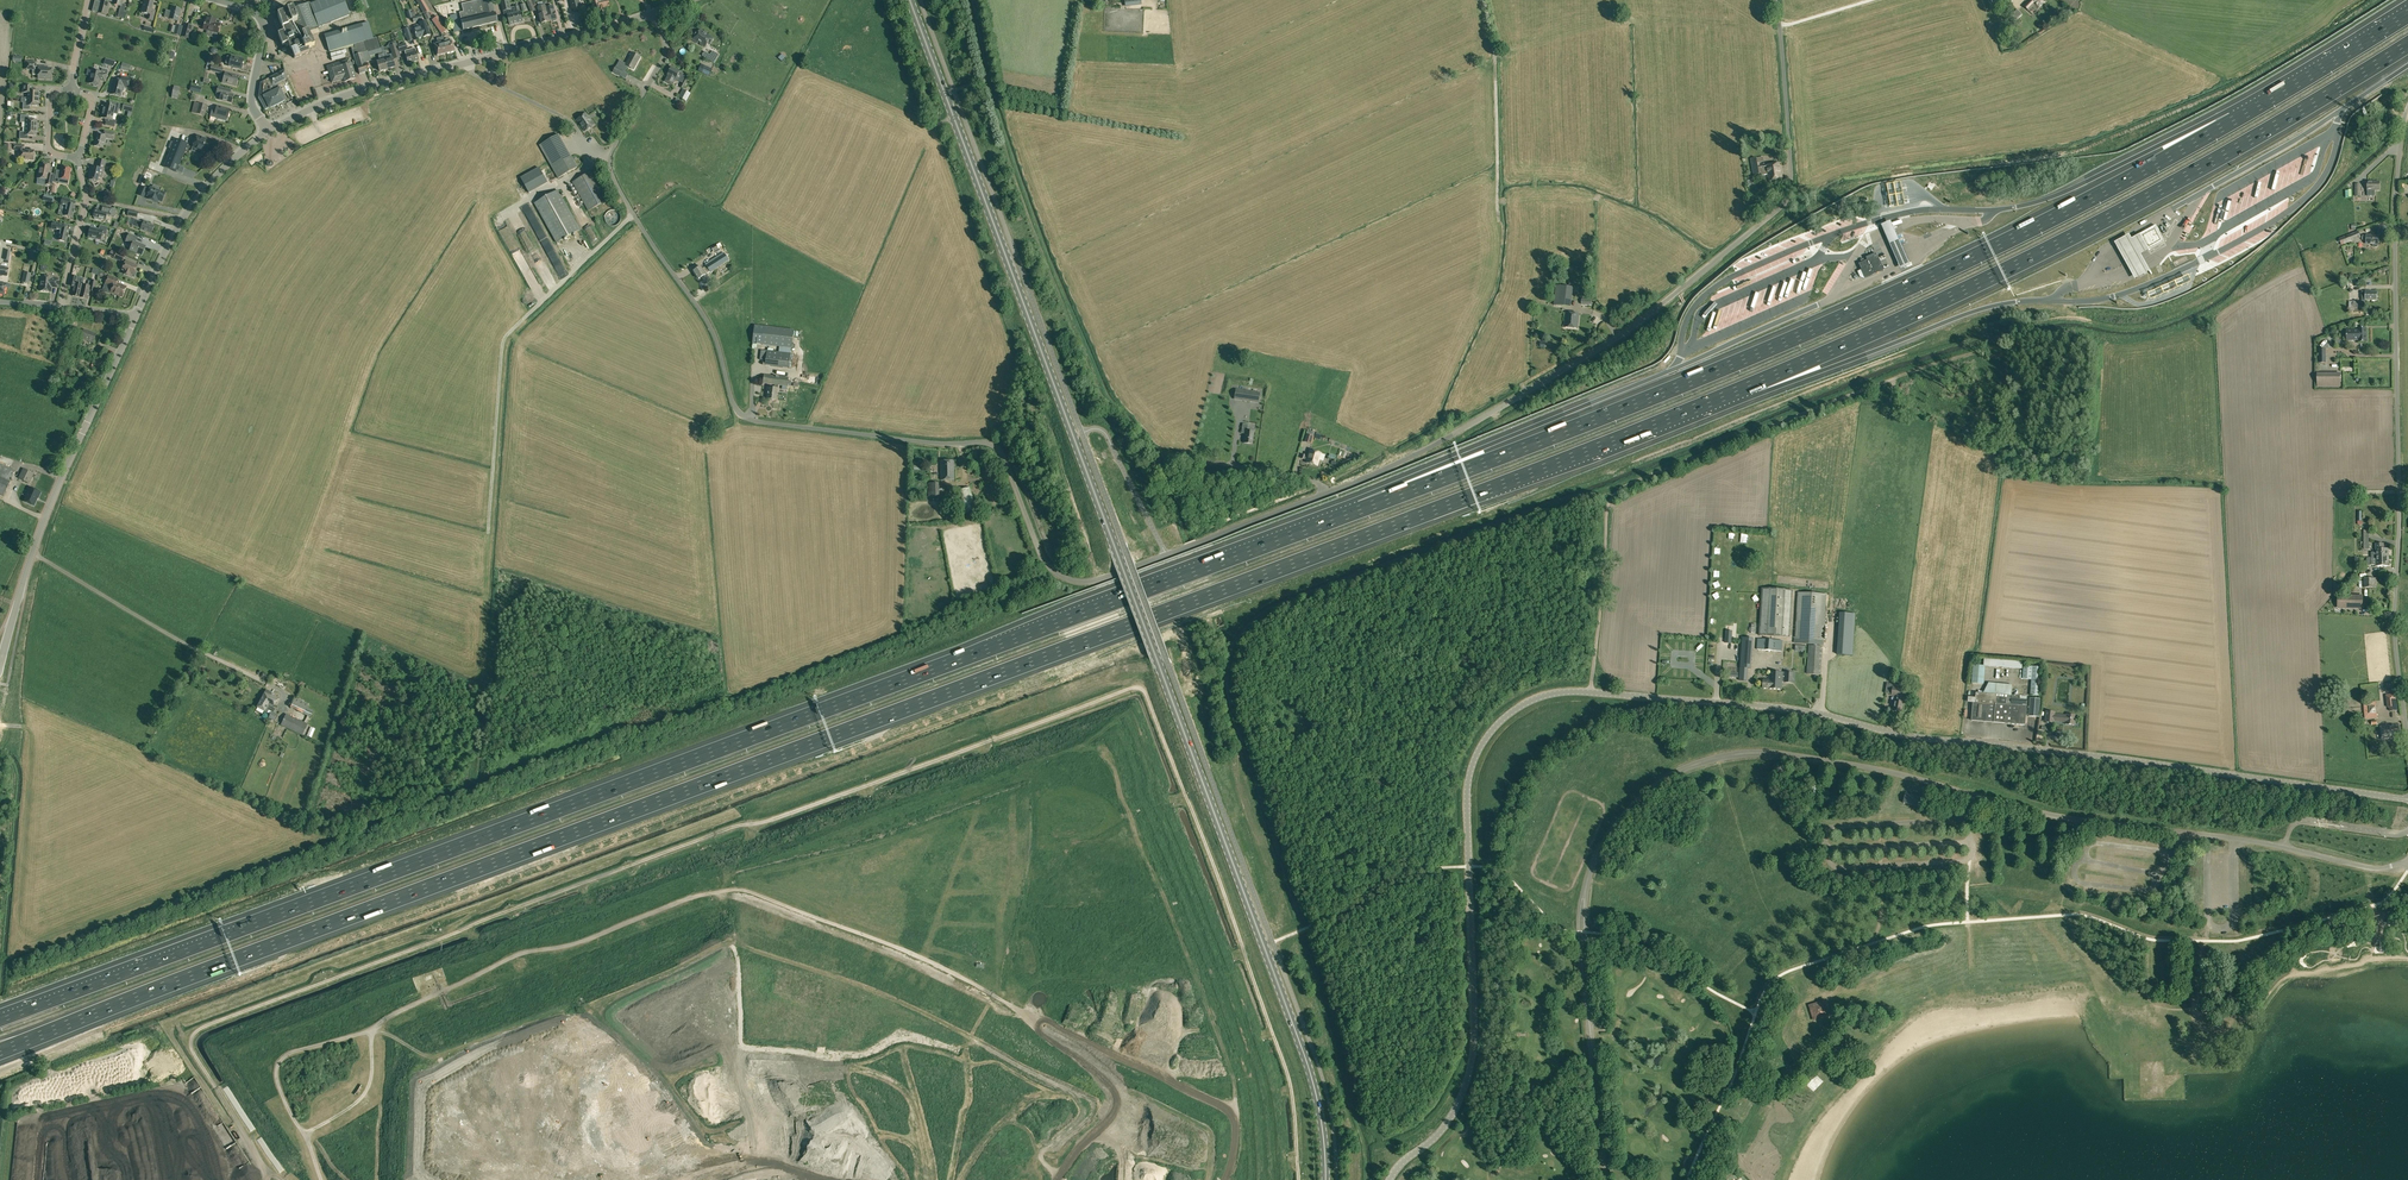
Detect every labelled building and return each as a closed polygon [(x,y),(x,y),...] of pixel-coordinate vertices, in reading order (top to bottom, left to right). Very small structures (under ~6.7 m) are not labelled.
[(109,1),(113,2),(112,4),(121,6),(118,17),(121,18),(124,19),(125,12),(124,12),(126,5),(122,4),(123,0),(109,0),(109,1)] [(145,0),(144,0),(141,13),(149,15),(148,20),(153,21),(155,11),(152,10),(154,2),(145,0)] [(285,3),(285,0),(275,0),(276,14),(282,13),(281,4),(285,3)] [(423,0),(416,0),(424,14),(430,11),(423,0)] [(463,30),(497,22),(492,0),(480,0),(462,4),(463,12),(460,13),(461,21),(463,30)] [(512,14),(508,15),(510,25),(523,22),(521,12),(520,12),(519,6),(514,7),(510,8),(509,0),(500,0),(503,11),(511,10),(512,14)] [(526,0),(531,12),(536,10),(532,0),(527,0),(526,0)] [(573,10),(581,8),(579,0),(570,0),(573,10)] [(590,2),(591,1),(594,13),(603,10),(602,8),(610,6),(609,0),(590,0),(590,2)] [(2044,0),(2030,0),(2024,6),(2028,11),(2034,5),(2038,9),(2046,1),(2044,0)] [(106,15),(109,3),(101,1),(100,2),(95,1),(92,11),(97,13),(106,15)] [(549,22),(549,21),(546,8),(545,6),(538,8),(540,15),(542,24),(549,22)] [(549,21),(554,20),(554,21),(557,21),(556,19),(557,19),(555,12),(554,6),(546,8),(549,21)] [(178,21),(181,9),(172,7),(171,11),(171,12),(166,10),(164,18),(169,19),(178,21)] [(2007,18),(2012,23),(2022,15),(2017,9),(2007,18)] [(415,17),(414,12),(411,13),(410,11),(406,12),(409,19),(412,18),(413,23),(423,20),(421,15),(415,17)] [(460,31),(456,14),(450,15),(453,32),(460,31)] [(212,22),(213,18),(205,16),(204,21),(205,21),(203,29),(218,33),(220,25),(212,22)] [(448,30),(441,20),(438,16),(432,20),(434,24),(441,34),(448,30)] [(419,23),(420,24),(421,28),(420,29),(423,37),(430,35),(428,26),(427,27),(426,24),(425,21),(419,23)] [(184,24),(181,36),(190,39),(194,26),(184,24)] [(421,28),(420,24),(414,26),(415,29),(414,30),(416,39),(423,37),(420,29),(421,28)] [(176,25),(173,34),(180,36),(183,26),(176,25)] [(413,40),(409,27),(403,29),(408,42),(413,40)] [(713,39),(707,35),(707,34),(701,30),(698,34),(696,33),(691,40),(698,44),(699,42),(700,43),(705,47),(707,43),(708,43),(710,44),(713,39)] [(368,72),(364,60),(362,54),(369,52),(380,48),(377,37),(373,38),(372,39),(366,40),(361,42),(354,44),(354,45),(351,46),(352,50),(354,55),(353,55),(359,74),(368,72)] [(437,55),(446,53),(443,41),(442,37),(437,39),(438,43),(434,44),(437,55)] [(290,43),(293,48),(294,48),(295,50),(304,46),(301,38),(297,40),(297,39),(295,39),(293,41),(293,43),(294,45),(293,45),(292,42),(290,43)] [(443,41),(446,53),(454,51),(452,42),(451,40),(448,41),(448,39),(443,41)] [(399,52),(397,46),(396,43),(389,46),(391,52),(395,51),(397,58),(401,57),(399,52)] [(405,43),(397,46),(399,52),(407,50),(405,43)] [(419,60),(416,52),(415,49),(404,52),(405,54),(408,63),(419,60)] [(175,53),(169,51),(167,58),(174,60),(175,53)] [(710,55),(708,59),(713,63),(718,55),(713,51),(710,55)] [(371,60),(369,52),(362,54),(364,60),(365,62),(371,60)] [(614,63),(620,60),(617,53),(611,56),(614,63)] [(632,53),(625,65),(634,70),(641,57),(632,53)] [(229,66),(241,69),(243,60),(231,57),(229,66)] [(392,58),(389,59),(385,60),(387,69),(395,67),(392,58)] [(349,60),(327,66),(332,83),(343,79),(344,82),(356,78),(351,63),(350,64),(349,60)] [(385,60),(381,61),(377,62),(380,71),(387,69),(385,60)] [(51,78),(52,69),(45,68),(45,67),(36,67),(36,63),(27,62),(26,70),(32,70),(32,75),(38,75),(38,79),(44,79),(44,78),(51,78)] [(706,75),(707,72),(709,68),(701,64),(698,71),(706,75)] [(211,65),(210,71),(213,72),(222,74),(223,68),(215,66),(211,65)] [(619,76),(623,70),(616,66),(613,72),(619,76)] [(665,81),(673,86),(676,80),(682,83),(680,87),(684,89),(689,79),(685,77),(682,75),(683,73),(681,72),(672,67),(667,75),(668,75),(665,81)] [(101,72),(92,70),(89,83),(93,84),(93,86),(96,86),(97,85),(98,86),(99,80),(105,82),(107,74),(107,70),(106,70),(102,69),(101,72)] [(268,108),(285,100),(282,94),(287,92),(291,89),(288,84),(285,70),(268,78),(268,79),(264,81),(260,83),(258,97),(265,110),(268,108)] [(236,86),(239,76),(225,72),(222,82),(236,86)] [(132,80),(122,77),(121,81),(114,80),(111,94),(121,97),(122,91),(123,91),(124,87),(130,89),(132,80)] [(39,90),(31,90),(32,86),(23,85),(23,93),(28,93),(28,98),(39,99),(39,93),(39,90)] [(171,98),(178,99),(180,87),(174,86),(171,98)] [(229,94),(226,93),(227,89),(218,87),(217,92),(221,93),(220,100),(232,103),(234,95),(229,94)] [(686,101),(690,94),(683,90),(679,97),(686,101)] [(39,103),(39,99),(28,98),(21,98),(21,102),(23,102),(23,110),(30,110),(30,106),(38,106),(38,103),(39,103)] [(104,104),(102,111),(114,114),(117,115),(119,108),(120,104),(113,102),(112,106),(104,104)] [(194,102),(192,112),(205,116),(208,105),(194,102)] [(134,106),(124,103),(123,108),(128,109),(128,111),(132,112),(134,106)] [(217,107),(215,112),(214,115),(216,115),(215,118),(227,121),(227,118),(228,118),(230,110),(217,107)] [(574,117),(581,113),(579,110),(577,111),(575,108),(571,111),(574,117)] [(114,114),(102,111),(101,118),(108,120),(107,122),(106,121),(105,125),(114,127),(116,121),(112,120),(114,114)] [(585,126),(587,129),(585,131),(594,124),(591,120),(586,114),(577,120),(582,128),(585,126)] [(37,120),(29,120),(26,120),(26,123),(26,128),(38,128),(38,123),(37,123),(37,120)] [(25,135),(28,135),(36,136),(36,133),(38,133),(38,128),(26,128),(25,132),(25,135)] [(114,133),(104,131),(103,135),(97,134),(94,146),(103,148),(105,138),(113,139),(114,133)] [(559,178),(577,168),(559,135),(540,145),(559,178)] [(207,154),(212,142),(198,136),(193,147),(192,150),(195,152),(197,149),(207,154)] [(179,166),(187,144),(175,139),(164,167),(176,172),(177,172),(177,171),(177,170),(178,170),(177,170),(179,166),(179,167),(179,166)] [(21,150),(21,159),(34,160),(34,151),(24,150),(24,146),(14,145),(14,150),(21,150)] [(1753,175),(1759,174),(1758,167),(1757,162),(1757,158),(1751,159),(1753,175)] [(1758,167),(1759,174),(1759,176),(1767,174),(1768,181),(1783,179),(1780,163),(1766,165),(1766,166),(1758,167)] [(38,178),(46,180),(45,184),(52,186),(54,175),(49,174),(51,166),(40,164),(38,178)] [(102,178),(105,165),(98,164),(96,168),(91,167),(90,171),(91,172),(89,180),(97,182),(98,177),(102,178)] [(60,179),(68,180),(71,169),(62,167),(60,174),(56,174),(54,182),(59,183),(60,179)] [(539,168),(521,178),(529,193),(547,182),(539,168)] [(572,182),(588,211),(610,199),(593,170),(572,182)] [(2368,182),(2368,190),(2368,196),(2375,196),(2375,190),(2380,190),(2380,182),(2368,182)] [(147,196),(148,197),(147,199),(157,203),(158,201),(161,202),(165,193),(158,190),(159,188),(153,186),(152,188),(151,187),(149,192),(146,191),(147,188),(142,187),(139,195),(143,197),(145,194),(148,195),(147,196)] [(580,230),(558,190),(535,203),(557,243),(580,230)] [(76,206),(77,202),(70,200),(62,198),(60,205),(58,215),(64,216),(69,219),(73,218),(75,213),(75,211),(76,206)] [(2212,211),(2220,207),(2218,204),(2205,211),(2207,216),(2213,213),(2212,211)] [(95,209),(94,211),(93,215),(94,215),(93,217),(95,217),(94,219),(101,221),(101,219),(105,220),(107,215),(114,217),(116,210),(105,207),(97,205),(96,209),(95,209)] [(621,220),(621,218),(621,216),(620,214),(619,212),(617,211),(616,210),(614,210),(612,210),(610,210),(608,211),(607,213),(606,214),(605,216),(605,218),(605,220),(606,222),(607,223),(609,225),(610,225),(612,226),(614,226),(616,225),(618,224),(619,223),(620,221),(621,220)] [(1873,213),(1857,217),(1859,222),(1874,217),(1873,213)] [(134,219),(132,226),(141,229),(151,233),(154,227),(148,224),(148,223),(144,221),(143,223),(134,219)] [(1850,219),(1835,225),(1837,230),(1852,224),(1850,219)] [(1889,219),(1880,224),(1887,240),(1897,236),(1889,219)] [(54,230),(60,231),(58,240),(66,242),(67,237),(67,238),(68,235),(69,230),(63,229),(64,225),(53,222),(51,227),(55,228),(54,230)] [(497,226),(505,241),(513,237),(511,235),(510,235),(504,223),(497,226)] [(2149,250),(2164,241),(2156,226),(2155,225),(2139,234),(2148,250),(2149,250)] [(90,228),(90,230),(89,230),(88,234),(89,235),(88,237),(90,237),(89,239),(94,240),(95,239),(100,240),(102,234),(106,235),(108,228),(100,226),(99,230),(90,228)] [(122,237),(125,230),(121,228),(119,233),(117,232),(116,234),(122,237)] [(2339,238),(2342,245),(2361,238),(2358,231),(2339,238)] [(2133,278),(2149,270),(2140,254),(2149,249),(2140,233),(2131,238),(2128,233),(2113,242),(2133,278)] [(129,234),(126,241),(132,244),(130,250),(142,255),(146,247),(135,242),(137,238),(129,234)] [(2374,246),(2375,247),(2376,247),(2377,246),(2378,245),(2378,244),(2380,244),(2380,236),(2363,235),(2363,240),(2366,240),(2366,244),(2373,244),(2373,245),(2374,246)] [(1897,236),(1887,240),(1901,271),(1911,266),(1897,236)] [(116,252),(114,257),(113,258),(123,263),(126,256),(116,251),(116,252)] [(1859,264),(1865,278),(1883,270),(1877,256),(1875,253),(1866,257),(1867,260),(1859,264)] [(702,277),(706,284),(711,281),(707,274),(710,272),(729,260),(725,254),(702,269),(701,267),(694,271),(699,279),(702,277)] [(137,266),(126,261),(122,269),(125,271),(124,273),(129,276),(129,275),(134,278),(137,272),(135,271),(137,266)] [(7,276),(8,268),(0,267),(0,275),(7,276)] [(1754,268),(1746,271),(1748,276),(1746,277),(1748,281),(1758,277),(1754,268)] [(25,273),(22,283),(28,284),(31,274),(25,273)] [(51,292),(51,286),(58,286),(59,279),(52,278),(41,276),(39,291),(51,292)] [(79,298),(82,285),(84,278),(77,277),(72,276),(69,286),(74,287),(72,296),(79,298)] [(108,276),(105,283),(103,290),(106,292),(110,293),(111,292),(122,297),(126,287),(117,284),(118,280),(108,276)] [(88,286),(82,285),(79,298),(87,299),(89,291),(94,292),(96,281),(92,280),(91,282),(89,281),(88,286)] [(1573,287),(1556,285),(1553,305),(1571,307),(1573,287)] [(2366,292),(2365,300),(2377,300),(2377,292),(2366,292)] [(1703,311),(1714,299),(1711,296),(1701,308),(1703,311)] [(1578,328),(1579,314),(1566,312),(1564,327),(1578,328)] [(792,348),(794,330),(754,325),(752,344),(792,348)] [(2367,342),(2367,328),(2359,328),(2359,330),(2347,330),(2347,340),(2359,340),(2359,342),(2367,342)] [(84,330),(81,338),(93,342),(96,334),(84,330)] [(100,347),(96,356),(104,359),(107,350),(100,347)] [(791,354),(767,351),(766,361),(765,365),(789,368),(791,354)] [(1254,369),(1245,368),(1244,375),(1252,376),(1253,369),(1260,370),(1261,363),(1255,362),(1254,369)] [(2317,387),(2341,387),(2340,373),(2317,374),(2317,387)] [(1270,378),(1260,374),(1255,387),(1266,391),(1270,378)] [(763,384),(775,385),(778,385),(788,386),(789,378),(764,375),(763,384)] [(778,385),(775,385),(775,388),(768,387),(767,391),(768,391),(768,399),(769,399),(769,400),(771,401),(772,399),(776,400),(778,388),(778,385)] [(1236,389),(1235,399),(1258,402),(1259,393),(1236,389)] [(1254,432),(1247,431),(1248,425),(1243,424),(1241,433),(1245,434),(1244,443),(1252,444),(1254,432)] [(1314,437),(1313,436),(1306,434),(1304,442),(1312,444),(1314,437)] [(1310,450),(1308,456),(1302,454),(1301,458),(1307,460),(1306,463),(1317,466),(1321,453),(1310,450)] [(941,461),(941,480),(954,480),(954,461),(941,461)] [(4,496),(15,471),(0,464),(0,494),(4,496)] [(34,474),(23,468),(18,478),(29,484),(34,474)] [(928,497),(939,497),(939,483),(928,483),(928,497)] [(40,492),(30,488),(24,501),(34,506),(37,498),(38,498),(40,492)] [(976,511),(969,488),(957,491),(964,514),(976,511)] [(1435,512),(1437,518),(1452,512),(1450,506),(1435,512)] [(2372,556),(2389,556),(2389,549),(2384,549),(2384,544),(2376,544),(2376,552),(2372,552),(2372,556)] [(2389,560),(2389,556),(2372,556),(2372,560),(2372,564),(2376,565),(2376,566),(2389,566),(2389,563),(2389,560)] [(2375,587),(2375,578),(2364,578),(2364,587),(2375,587)] [(1762,588),(1759,635),(1789,637),(1792,590),(1762,588)] [(1714,595),(1716,601),(1722,599),(1720,593),(1714,595)] [(1826,596),(1798,594),(1794,643),(1823,645),(1826,596)] [(2338,595),(2338,608),(2363,608),(2363,596),(2338,595)] [(1840,613),(1838,655),(1853,656),(1855,614),(1840,613)] [(1740,667),(1748,668),(1751,668),(1753,638),(1742,637),(1740,667)] [(1782,651),(1783,640),(1758,638),(1757,649),(1782,651)] [(1809,645),(1807,674),(1821,675),(1822,646),(1809,645)] [(1983,666),(1985,666),(2022,668),(2022,661),(1984,659),(1983,666)] [(1983,683),(1985,666),(1983,666),(1973,665),(1972,683),(1983,683)] [(2030,695),(2039,695),(2041,667),(2023,666),(2023,679),(2031,679),(2030,695)] [(1747,681),(1748,668),(1740,667),(1739,680),(1747,681)] [(1793,683),(1793,673),(1785,673),(1770,672),(1769,679),(1764,679),(1764,680),(1763,680),(1762,688),(1781,689),(1782,682),(1785,682),(1785,683),(1793,683)] [(2026,700),(2027,697),(2019,696),(2011,696),(2012,685),(1988,683),(1983,693),(1975,692),(1974,703),(1973,702),(1971,720),(1993,722),(2024,724),(2026,706),(2010,705),(2010,703),(2026,704),(2026,700)] [(1898,696),(1897,701),(1894,701),(1893,710),(1901,712),(1904,697),(1905,690),(1898,688),(1898,686),(1894,685),(1893,687),(1892,695),(1898,696)] [(257,707),(267,712),(269,710),(272,712),(268,718),(274,720),(277,714),(273,712),(274,709),(273,708),(278,698),(271,694),(272,693),(266,690),(257,707)] [(2395,694),(2386,695),(2388,707),(2390,707),(2390,711),(2397,710),(2395,694)] [(290,708),(310,717),(313,710),(307,708),(308,703),(295,697),(290,708)] [(2029,716),(2039,717),(2040,699),(2030,698),(2029,716)] [(2376,703),(2367,703),(2365,706),(2365,716),(2368,718),(2377,717),(2377,713),(2376,713),(2375,707),(2376,707),(2376,703)] [(2055,712),(2046,711),(2045,722),(2053,723),(2053,721),(2068,722),(2068,724),(2074,725),(2075,715),(2067,714),(2067,716),(2054,714),(2055,712)] [(281,725),(302,735),(308,724),(286,714),(281,725)] [(2381,726),(2382,739),(2400,737),(2399,724),(2381,726)] [(1903,803),(1917,806),(1920,797),(1905,793),(1903,803)] [(1809,1005),(1813,1021),(1829,1016),(1824,1000),(1809,1005)] [(627,1105),(625,1097),(618,1099),(613,1100),(614,1107),(627,1105)] [(516,1109),(515,1126),(525,1127),(526,1110),(516,1109)] [(509,1132),(509,1115),(497,1115),(497,1132),(509,1132)] [(709,1141),(709,1136),(713,1136),(713,1132),(699,1131),(699,1136),(705,1137),(705,1141),(709,1141)] [(594,1157),(587,1160),(593,1175),(600,1172),(594,1157)]
